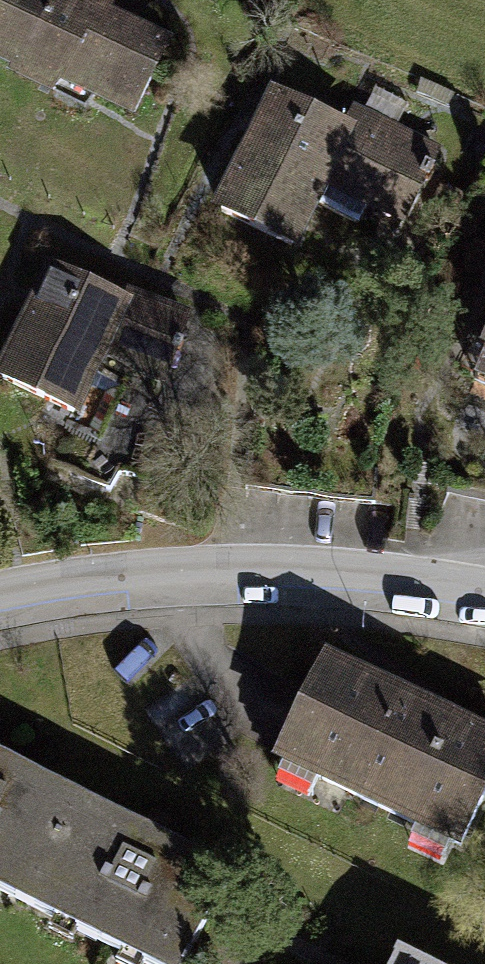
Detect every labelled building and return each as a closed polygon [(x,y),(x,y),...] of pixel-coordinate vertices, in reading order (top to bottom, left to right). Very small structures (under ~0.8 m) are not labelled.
[(17,64),(48,0),(0,0),(0,56),(17,64)] [(17,64),(14,71),(51,90),(63,77),(131,110),(161,42),(105,16),(109,3),(103,0),(48,0),(17,64)] [(275,94),(220,212),(291,244),(324,174),(404,215),(421,177),(432,173),(428,163),(432,152),(391,131),(382,148),(275,94)] [(51,270),(1,378),(70,411),(101,346),(132,357),(133,369),(160,379),(182,318),(122,298),(117,301),(51,270)] [(472,377),(484,383),(484,347),(472,377)] [(277,758),(458,843),(484,786),(484,737),(323,661),(277,758)] [(22,903),(77,794),(0,756),(0,892),(22,903)] [(77,794),(22,903),(147,963),(181,963),(229,868),(77,794)]
